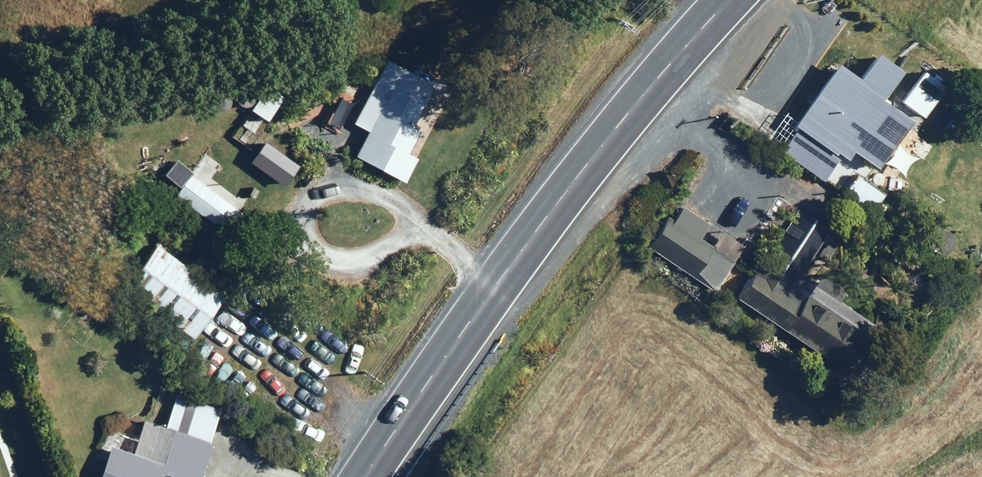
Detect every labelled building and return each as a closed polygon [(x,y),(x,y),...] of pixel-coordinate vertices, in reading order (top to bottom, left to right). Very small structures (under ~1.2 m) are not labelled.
[(836,62),(793,123),(797,126),(780,150),(811,172),(827,149),(833,153),(834,150),(846,158),(858,141),(863,144),(871,132),(891,146),(910,118),(880,97),(900,69),(875,51),(857,77),(836,62)] [(352,123),(367,130),(354,156),(402,180),(414,157),(405,152),(417,130),(410,126),(432,84),(386,59),(352,123)] [(924,72),(904,100),(925,114),(944,87),(924,72)] [(266,88),(251,108),(264,117),(278,96),(266,88)] [(857,174),(844,192),(872,212),(884,194),(857,174)] [(665,222),(648,249),(712,291),(742,245),(721,231),(711,247),(697,239),(707,224),(681,207),(669,224),(665,222)] [(737,297),(840,368),(870,324),(813,285),(802,301),(783,289),(791,277),(795,280),(813,253),(825,261),(834,249),(822,241),(829,230),(799,210),(764,261),(762,260),(737,297)] [(140,301),(190,337),(221,293),(171,257),(181,243),(164,231),(123,289),(132,295),(127,302),(136,308),(140,301)] [(190,265),(222,288),(233,274),(200,250),(190,265)] [(209,443),(206,442),(218,409),(176,394),(164,427),(144,419),(136,441),(124,437),(120,449),(109,445),(98,476),(197,476),(209,443)]
